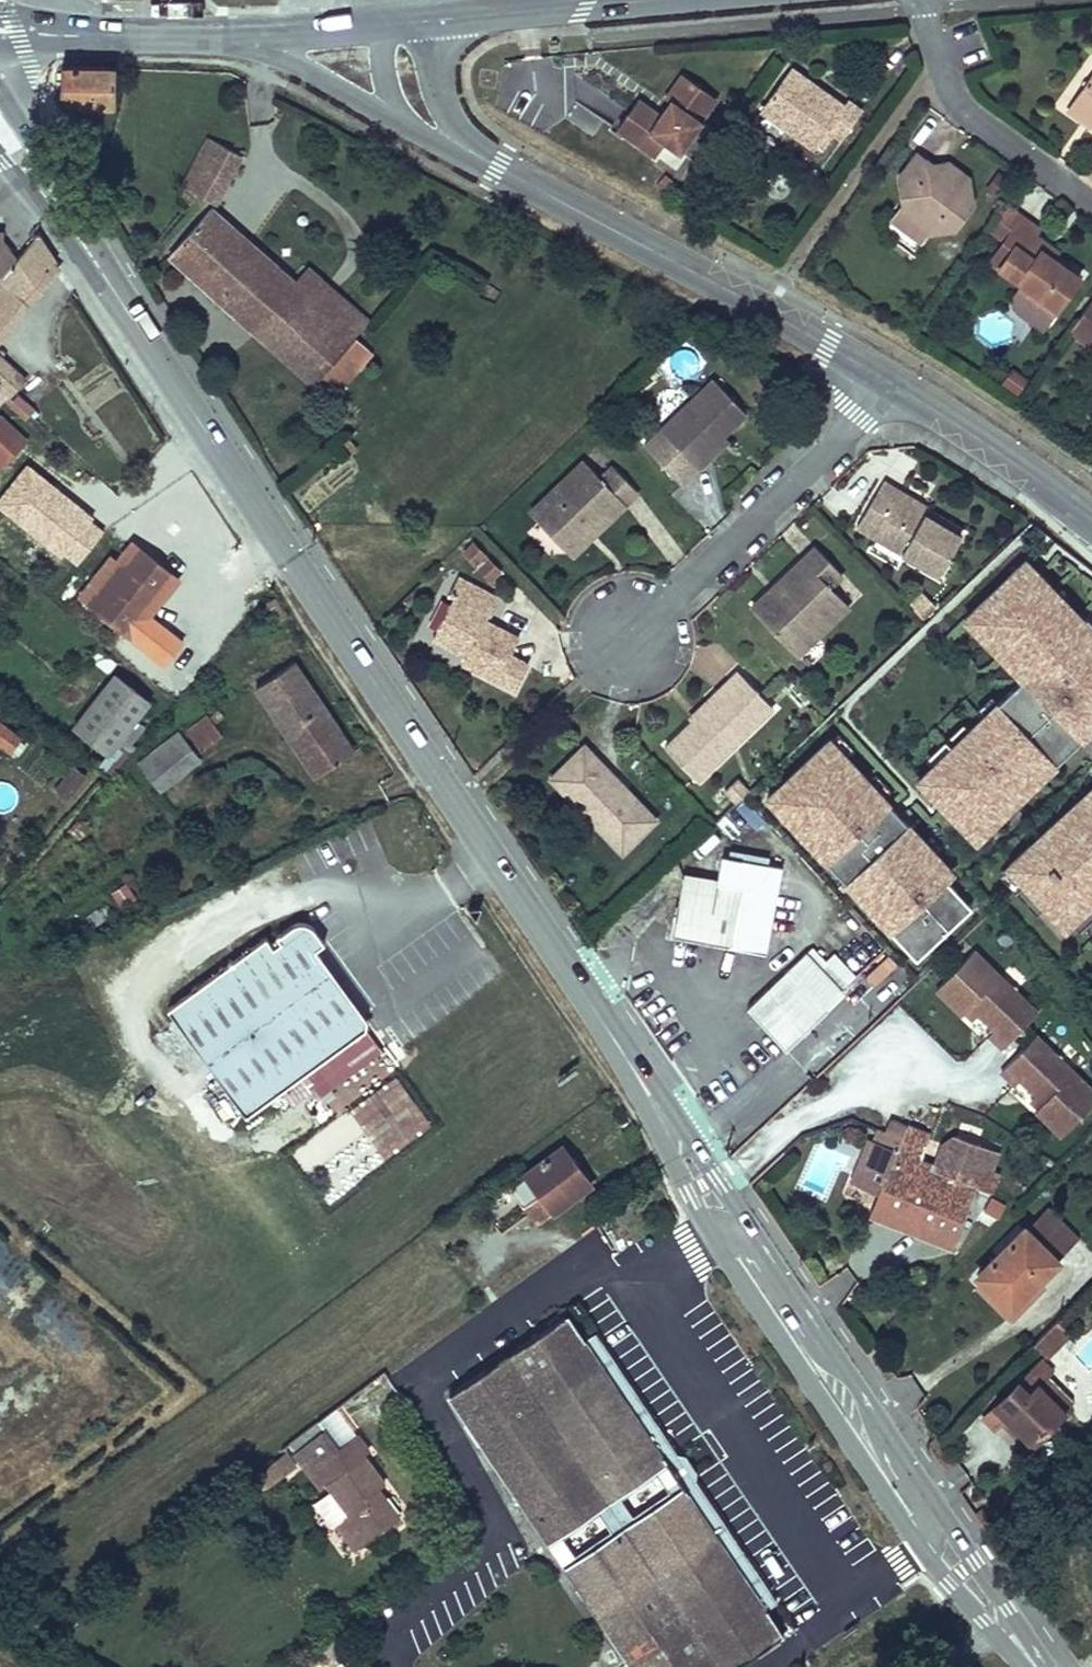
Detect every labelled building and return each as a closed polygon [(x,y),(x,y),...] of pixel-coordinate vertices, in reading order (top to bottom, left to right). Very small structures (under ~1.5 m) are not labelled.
[(1088,62),(1062,101),(1084,116),(1091,121),(1091,65),(1088,62)] [(121,69),(64,64),(57,92),(54,103),(111,114),(121,69)] [(828,101),(774,65),(747,106),(803,143),(813,128),(828,138),(850,106),(833,95),(828,101)] [(659,102),(675,80),(667,75),(651,97),(659,102)] [(651,138),(667,149),(702,100),(675,80),(659,102),(650,115),(642,110),(632,124),(615,112),(604,128),(640,154),(651,138)] [(625,97),(615,112),(632,124),(642,110),(625,97)] [(1084,116),(1062,101),(1057,108),(1079,123),(1084,116)] [(212,136),(196,164),(203,168),(219,140),(212,136)] [(229,146),(243,154),(248,145),(234,137),(229,146)] [(196,164),(184,185),(215,203),(243,154),(229,146),(219,140),(203,168),(196,164)] [(932,163),(909,147),(889,175),(891,199),(901,206),(903,219),(918,229),(946,224),(962,200),(959,171),(937,155),(932,163)] [(896,228),(903,219),(901,206),(891,199),(879,216),(896,228)] [(213,204),(170,255),(333,392),(387,330),(320,274),(310,286),(213,204)] [(1005,215),(990,206),(975,228),(990,238),(1005,215)] [(990,238),(979,255),(1018,281),(1029,288),(1026,293),(1044,305),(1068,268),(1042,251),(1032,244),(1037,236),(1005,215),(990,238)] [(57,267),(33,234),(15,257),(0,241),(0,332),(57,267)] [(1047,243),(1037,236),(1032,244),(1042,251),(1047,243)] [(1029,288),(1018,281),(1007,298),(1036,317),(1044,305),(1026,293),(1029,288)] [(1081,338),(1091,345),(1091,323),(1081,338)] [(11,395),(26,374),(0,350),(0,385),(11,395)] [(1007,368),(1000,385),(1020,394),(1027,377),(1007,368)] [(711,382),(657,434),(694,472),(711,455),(706,449),(720,436),(742,414),(711,382)] [(0,422),(0,460),(5,465),(27,441),(3,419),(0,422)] [(711,455),(725,441),(720,436),(706,449),(711,455)] [(582,462),(533,509),(571,547),(585,533),(584,532),(606,511),(611,516),(637,491),(612,466),(598,479),(582,462)] [(876,484),(851,528),(937,575),(957,539),(919,518),(889,502),(894,494),(876,484)] [(919,518),(923,510),(894,494),(889,502),(919,518)] [(571,547),(575,551),(611,516),(606,511),(584,532),(585,533),(571,547)] [(1025,540),(1041,552),(1048,543),(1032,530),(1025,540)] [(455,561),(493,585),(506,566),(467,541),(455,561)] [(92,602),(168,663),(185,641),(150,614),(178,579),(136,546),(123,562),(92,602)] [(772,599),(757,614),(799,656),(851,605),(833,586),(842,577),(815,550),(783,581),(790,588),(782,596),(772,599)] [(123,562),(110,552),(78,592),(92,602),(123,562)] [(915,783),(973,844),(986,832),(978,824),(1014,790),(1021,798),(1037,783),(1029,775),(1045,760),(1052,768),(1079,743),(1072,735),(1090,717),(1091,718),(1091,644),(1090,642),(1091,640),(1091,631),(1083,622),(1080,625),(1068,612),(1060,620),(1028,586),(1036,578),(1023,565),(970,615),(986,633),(978,640),(1004,667),(1012,660),(1027,676),(1019,683),(994,707),(980,721),(967,734),(930,769),(915,783)] [(505,594),(463,574),(455,590),(460,593),(439,634),(472,651),(468,658),(522,685),(535,660),(516,651),(525,634),(488,615),(491,609),(496,611),(505,594)] [(1060,620),(1068,612),(1036,578),(1028,586),(1060,620)] [(783,581),(753,610),(757,614),(772,599),(782,596),(790,588),(783,581)] [(932,612),(916,596),(905,608),(921,624),(932,612)] [(986,633),(970,615),(962,623),(978,640),(986,633)] [(355,754),(291,658),(256,682),(320,778),(355,754)] [(1012,660),(1004,667),(1019,683),(1027,676),(1012,660)] [(695,719),(667,746),(699,780),(749,733),(737,720),(764,695),(740,669),(714,693),(718,697),(695,719)] [(110,760),(150,705),(113,677),(72,732),(110,760)] [(714,693),(691,715),(695,719),(718,697),(714,693)] [(749,733),(776,708),(764,695),(737,720),(749,733)] [(973,714),(980,721),(994,707),(988,700),(973,714)] [(0,713),(0,737),(16,748),(27,732),(0,713)] [(228,737),(212,713),(188,729),(205,753),(228,737)] [(1079,743),(1091,730),(1091,718),(1090,717),(1072,735),(1079,743)] [(930,769),(967,734),(960,727),(923,763),(930,769)] [(134,762),(156,792),(200,761),(177,731),(134,762)] [(835,736),(827,744),(842,760),(850,753),(835,736)] [(662,817),(592,740),(557,772),(571,788),(575,784),(602,813),(598,817),(626,849),(662,817)] [(940,880),(947,874),(920,845),(912,852),(898,837),(906,830),(880,801),(865,785),(842,760),(827,744),(773,794),(788,810),(780,817),(803,842),(811,835),(826,851),(818,859),(870,915),(878,908),(893,924),(885,931),(899,946),(906,938),(921,954),(961,918),(946,902),(954,895),(940,880)] [(1029,775),(1037,783),(1052,768),(1045,760),(1029,775)] [(66,763),(51,793),(71,803),(86,773),(66,763)] [(873,778),(865,785),(880,801),(888,794),(873,778)] [(732,810),(746,797),(733,783),(719,795),(732,810)] [(575,784),(571,788),(598,817),(602,813),(575,784)] [(1062,932),(1068,926),(1091,904),(1091,788),(1003,869),(1041,910),(1062,932)] [(978,824),(986,832),(1021,798),(1014,790),(978,824)] [(773,794),(765,801),(780,817),(788,810),(773,794)] [(920,845),(906,830),(898,837),(912,852),(920,845)] [(803,842),(818,859),(826,851),(811,835),(803,842)] [(694,880),(685,934),(779,951),(793,870),(734,860),(729,886),(694,880)] [(1033,917),(1041,910),(1003,869),(995,877),(1033,917)] [(946,902),(961,918),(968,911),(954,895),(946,902)] [(1068,926),(1075,934),(1091,919),(1091,904),(1068,926)] [(870,915),(885,931),(893,924),(878,908),(870,915)] [(243,1119),(368,1031),(349,1004),(340,1011),(331,999),(324,1004),(306,978),(313,973),(306,963),(316,956),(325,950),(308,925),(270,951),(266,946),(169,1014),(243,1119)] [(899,946),(913,962),(921,954),(906,938),(899,946)] [(819,946),(752,1007),(789,1048),(856,988),(819,946)] [(976,952),(938,991),(964,1016),(968,1013),(972,1008),(982,1017),(996,1031),(991,1036),(1005,1050),(1040,1014),(976,952)] [(340,1011),(349,1004),(316,956),(306,963),(313,973),(306,978),(324,1004),(331,999),(340,1011)] [(881,1008),(908,983),(884,957),(857,982),(881,1008)] [(982,1017),(972,1008),(968,1013),(977,1022),(982,1017)] [(1003,1072),(1017,1086),(1021,1082),(1037,1097),(1045,1105),(1040,1109),(1037,1113),(1062,1138),(1091,1108),(1091,1091),(1038,1037),(1003,1072)] [(382,1059),(337,1085),(346,1101),(392,1074),(382,1059)] [(1037,1097),(1032,1102),(1040,1109),(1045,1105),(1037,1097)] [(966,1141),(957,1137),(944,1144),(934,1165),(920,1159),(898,1150),(907,1127),(892,1120),(887,1133),(884,1131),(878,1143),(873,1141),(852,1187),(877,1198),(868,1218),(954,1255),(971,1214),(981,1219),(992,1194),(988,1189),(951,1172),(966,1141)] [(930,1136),(907,1127),(898,1150),(920,1159),(930,1136)] [(983,1147),(966,1141),(951,1172),(988,1189),(992,1194),(1000,1175),(994,1172),(1001,1156),(982,1149),(983,1147)] [(309,1170),(320,1158),(304,1143),(293,1155),(309,1170)] [(525,1207),(538,1225),(592,1188),(562,1145),(522,1173),(524,1176),(517,1182),(526,1195),(534,1190),(539,1197),(525,1207)] [(1025,1231),(980,1275),(1011,1307),(1056,1263),(1025,1231)] [(563,1314),(447,1392),(548,1540),(664,1462),(563,1314)] [(1021,1378),(996,1403),(1032,1441),(1065,1410),(1039,1383),(1032,1389),(1021,1378)] [(350,1523),(367,1547),(397,1524),(377,1498),(383,1492),(361,1463),(368,1458),(353,1439),(325,1461),(339,1480),(325,1490),(350,1523)] [(568,1564),(638,1666),(735,1666),(782,1635),(753,1594),(735,1569),(726,1554),(681,1488),(568,1564)] [(355,1556),(367,1547),(350,1523),(337,1533),(355,1556)]
